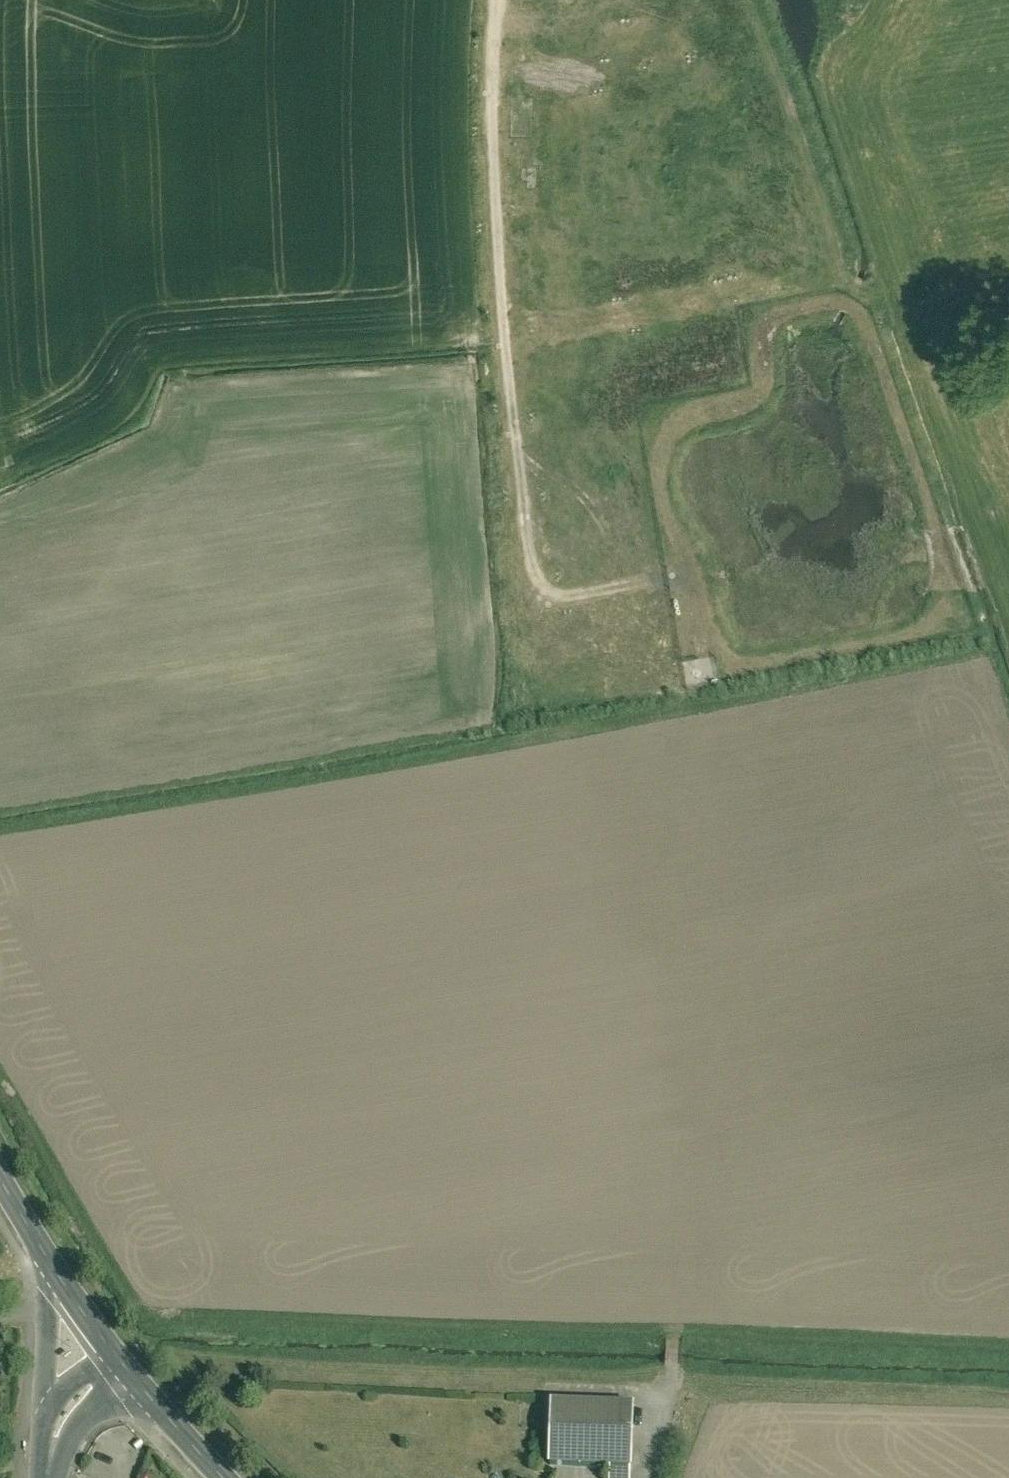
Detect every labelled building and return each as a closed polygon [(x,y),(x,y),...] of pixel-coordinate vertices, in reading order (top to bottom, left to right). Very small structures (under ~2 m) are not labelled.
[(554,1394),(552,1455),(612,1457),(632,1458),(634,1396),(554,1394)] [(632,1458),(612,1457),(611,1477),(632,1477),(632,1458)]
